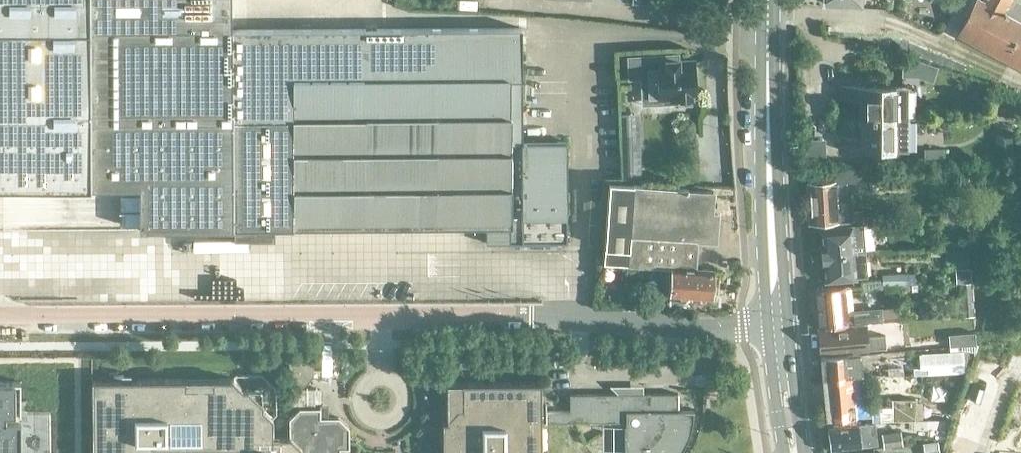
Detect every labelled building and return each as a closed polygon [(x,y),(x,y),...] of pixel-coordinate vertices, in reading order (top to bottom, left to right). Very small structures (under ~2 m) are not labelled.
[(91,0),(0,0),(0,188),(92,188),(91,0)] [(486,227),(487,227),(487,242),(567,242),(567,141),(523,141),(522,27),(233,28),(233,0),(91,0),(92,188),(139,189),(140,228),(189,229),(486,227)] [(1017,0),(983,0),(983,1),(982,0),(976,0),(958,33),(1020,67),(1020,2),(1017,0)] [(672,59),(672,53),(627,56),(628,79),(656,78),(657,97),(676,96),(676,99),(693,99),(693,95),(695,95),(693,60),(678,61),(678,59),(672,59)] [(933,80),(938,65),(907,54),(902,69),(933,80)] [(907,84),(891,84),(839,84),(839,97),(863,98),(863,117),(908,117),(907,84)] [(908,117),(863,117),(863,136),(839,136),(839,148),(908,149),(908,117)] [(621,146),(621,176),(641,175),(640,145),(621,146)] [(924,148),(924,165),(944,164),(944,148),(924,148)] [(611,181),(609,198),(605,263),(659,267),(696,269),(698,237),(715,238),(717,211),(711,210),(713,190),(688,188),(688,186),(633,182),(633,183),(611,181)] [(839,220),(853,220),(852,197),(837,198),(836,181),(808,182),(810,223),(839,220)] [(882,201),(862,202),(863,214),(866,214),(866,219),(873,219),(874,225),(885,224),(882,201)] [(862,225),(853,225),(821,228),(823,248),(821,248),(821,255),(864,252),(863,240),(862,225)] [(968,268),(967,251),(954,252),(954,251),(945,251),(946,265),(954,265),(954,268),(968,268)] [(865,261),(864,252),(821,255),(822,265),(824,265),(826,281),(858,278),(856,262),(865,261)] [(658,293),(669,294),(711,296),(712,285),(715,284),(715,275),(713,272),(713,270),(696,269),(659,267),(658,293)] [(908,272),(882,273),(883,286),(909,284),(908,272)] [(962,315),(978,314),(976,295),(974,296),(973,282),(960,283),(962,315)] [(847,309),(845,286),(814,288),(818,327),(849,324),(849,323),(883,321),(898,319),(896,307),(881,308),(881,306),(847,309)] [(818,329),(821,354),(886,348),(885,335),(866,336),(865,325),(818,329)] [(974,330),(947,333),(948,345),(975,342),(974,330)] [(862,375),(862,374),(860,354),(821,358),(823,379),(862,375)] [(967,370),(967,355),(931,356),(931,371),(967,370)] [(969,452),(975,452),(984,425),(992,428),(1011,365),(979,356),(952,448),(969,452)] [(865,407),(862,375),(823,379),(827,419),(871,416),(871,406),(865,407)] [(92,379),(92,452),(340,452),(340,448),(349,448),(349,427),(339,416),(321,416),(321,407),(321,388),(289,389),(290,408),(294,412),(289,417),(289,436),(273,436),(272,417),(263,408),(263,403),(247,388),(243,388),(233,378),(212,378),(212,385),(186,386),(186,378),(92,379)] [(20,416),(5,416),(5,411),(15,411),(14,380),(0,380),(0,452),(20,452),(20,416)] [(541,422),(626,422),(626,452),(669,452),(672,449),(676,444),(681,436),(684,428),(686,420),(687,410),(678,410),(677,393),(570,393),(570,410),(541,411),(541,381),(462,382),(447,382),(447,420),(443,420),(443,452),(541,452),(541,422)] [(916,398),(892,398),(892,420),(916,420),(916,398)] [(862,445),(862,446),(872,445),(870,438),(867,438),(865,423),(859,424),(828,427),(831,449),(862,445)] [(881,433),(884,448),(903,445),(900,430),(881,433)] [(926,452),(937,452),(936,443),(925,444),(926,452)]
